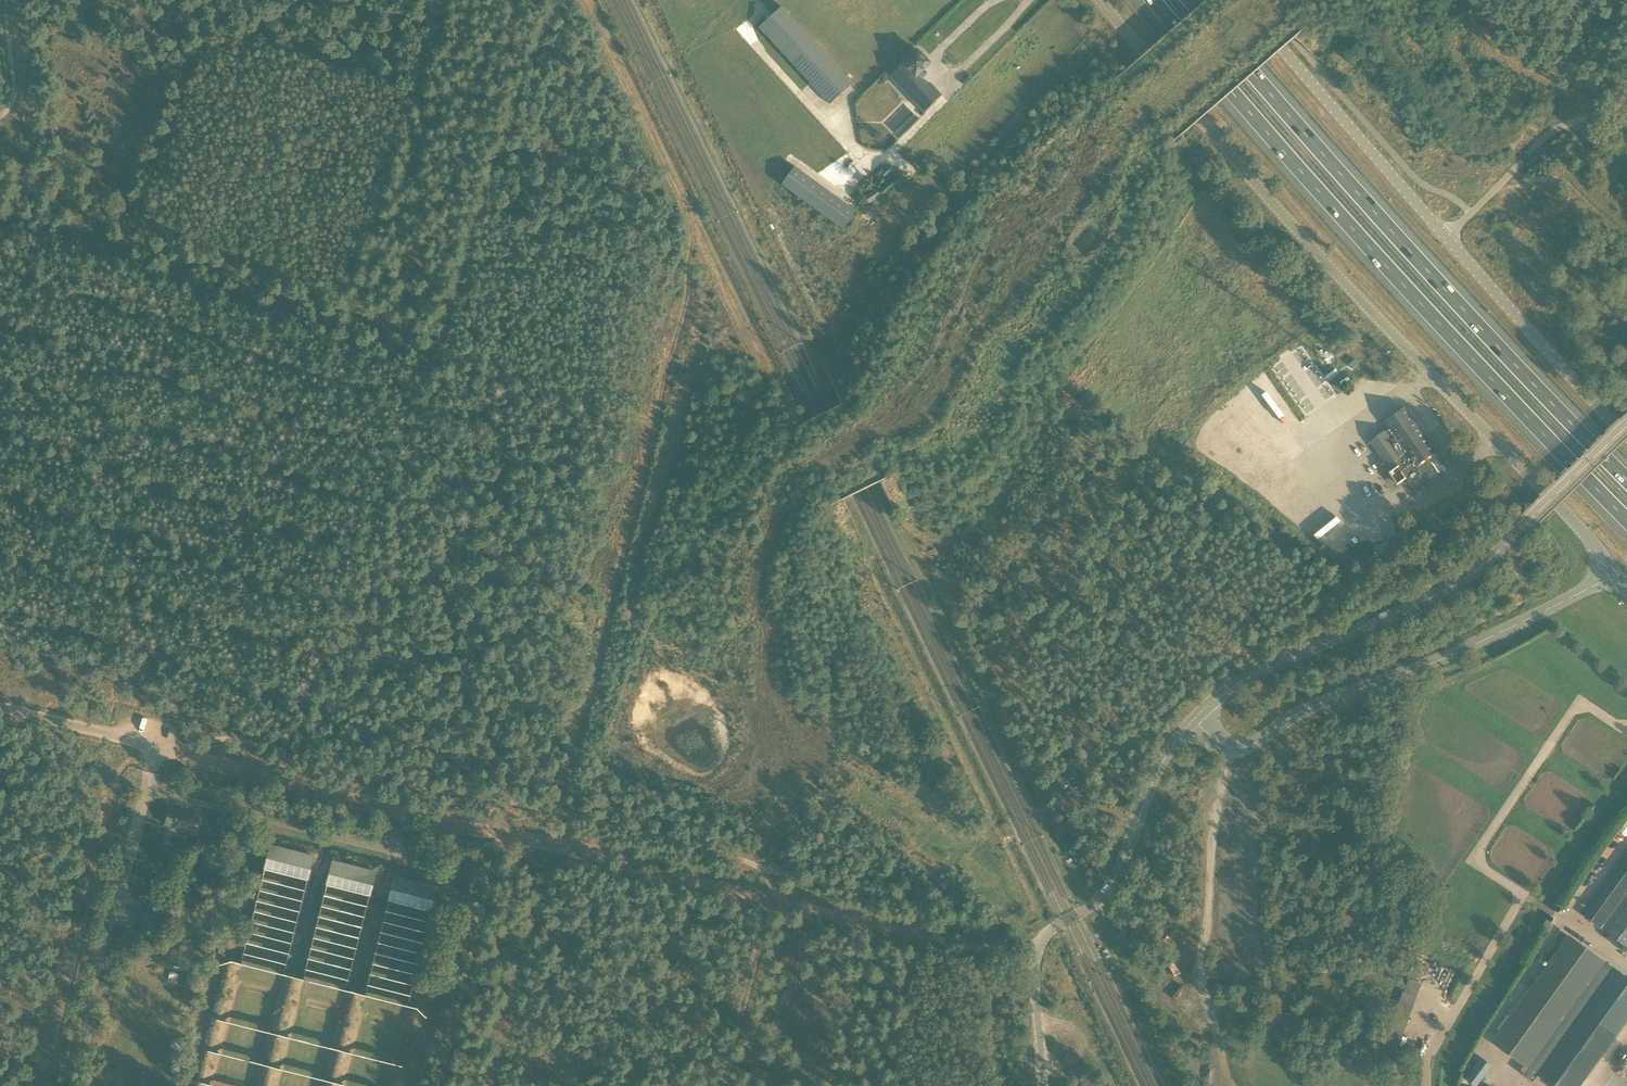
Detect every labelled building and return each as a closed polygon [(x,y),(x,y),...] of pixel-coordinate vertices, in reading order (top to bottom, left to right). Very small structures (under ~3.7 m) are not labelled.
[(758,27),(829,104),(852,83),(781,6),(758,27)] [(927,82),(924,86),(920,81),(927,74),(923,70),(930,63),(923,56),(923,54),(920,51),(918,51),(917,50),(890,77),(898,86),(903,82),(915,94),(910,99),(923,112),(928,108),(937,99),(940,96),(927,82)] [(841,229),(855,211),(791,165),(778,182),(801,199),(800,199),(841,229)] [(881,195),(878,189),(865,197),(869,203),(881,195)] [(1354,358),(1347,365),(1353,369),(1359,363),(1354,358)] [(1252,405),(1270,424),(1274,420),(1257,401),(1252,405)] [(1385,431),(1370,441),(1391,472),(1399,484),(1405,480),(1407,479),(1416,492),(1416,493),(1431,483),(1425,475),(1420,467),(1426,463),(1428,465),(1432,462),(1430,459),(1438,454),(1405,408),(1385,422),(1390,429),(1386,432),(1385,431)] [(1451,543),(1458,537),(1454,533),(1448,539),(1451,543)] [(1405,547),(1388,552),(1392,566),(1409,561),(1405,547)] [(1382,561),(1376,563),(1378,570),(1384,568),(1384,567),(1391,565),(1390,561),(1383,563),(1382,561)] [(1074,772),(1057,779),(1060,785),(1067,782),(1073,794),(1083,790),(1074,772)] [(170,810),(166,825),(196,833),(199,818),(198,820),(193,819),(194,816),(170,810)] [(227,816),(221,815),(219,826),(224,827),(227,816)] [(199,840),(193,849),(201,854),(207,845),(199,840)] [(285,965),(309,854),(264,845),(240,956),(285,965)] [(1581,914),(1602,929),(1626,894),(1626,851),(1581,914)] [(304,972),(348,981),(371,870),(327,861),(304,972)] [(308,875),(299,912),(307,914),(316,877),(308,875)] [(390,877),(366,987),(408,996),(427,912),(431,913),(437,887),(390,877)] [(1603,929),(1626,947),(1626,896),(1603,929)] [(155,937),(164,901),(148,897),(139,933),(155,937)] [(1569,936),(1493,1042),(1553,1085),(1580,1085),(1626,1021),(1626,978),(1569,936)] [(1470,941),(1460,937),(1458,942),(1447,937),(1445,942),(1466,952),(1470,941)] [(169,971),(168,982),(178,983),(180,973),(169,971)] [(1463,1079),(1472,1085),(1476,1085),(1491,1065),(1479,1057),(1463,1079)] [(211,1085),(213,1085),(248,1085),(214,1076),(211,1085)]
